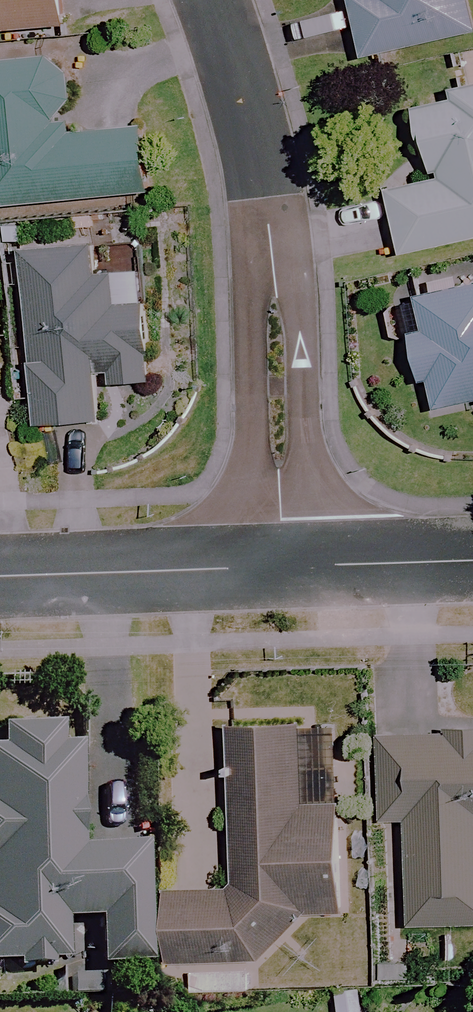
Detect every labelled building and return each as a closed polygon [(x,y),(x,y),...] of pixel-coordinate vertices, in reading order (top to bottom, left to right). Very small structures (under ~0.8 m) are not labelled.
[(62,27),(59,0),(0,0),(0,33),(62,27)] [(355,60),(469,34),(462,0),(341,0),(355,60)] [(0,56),(0,203),(159,188),(153,122),(68,130),(66,111),(80,91),(78,67),(60,50),(0,56)] [(447,91),(449,102),(411,110),(427,183),(378,193),(392,257),(472,240),(472,85),(447,91)] [(90,281),(87,244),(17,249),(32,425),(94,420),(91,387),(146,382),(140,306),(108,309),(105,279),(90,281)] [(413,385),(424,383),(427,409),(472,404),(472,286),(413,294),(417,330),(406,332),(413,385)] [(308,724),(226,723),(223,891),(157,890),(162,964),(187,965),(186,991),(247,993),(249,968),(302,919),(334,912),(336,759),(307,759),(308,724)] [(74,734),(0,731),(0,968),(58,970),(60,921),(92,922),(91,968),(140,970),(144,852),(70,850),(74,734)] [(375,732),(374,823),(400,823),(399,926),(472,926),(472,733),(375,732)]
